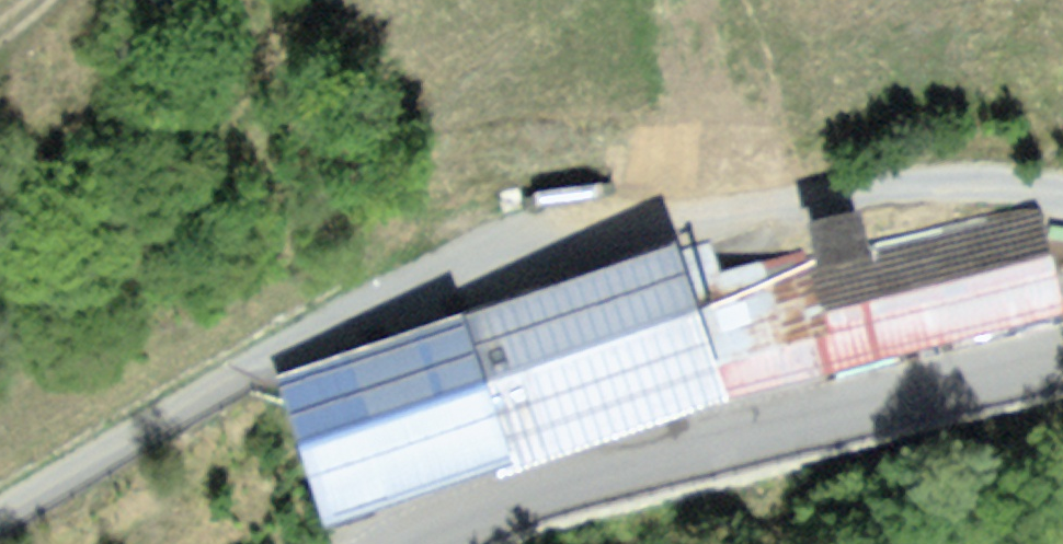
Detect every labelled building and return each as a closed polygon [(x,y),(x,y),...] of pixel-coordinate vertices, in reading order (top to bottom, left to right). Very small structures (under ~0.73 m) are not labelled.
[(317,396),(370,538),(738,402),(1062,316),(1062,253),(1055,225),(713,323),(684,260),(317,396)]
